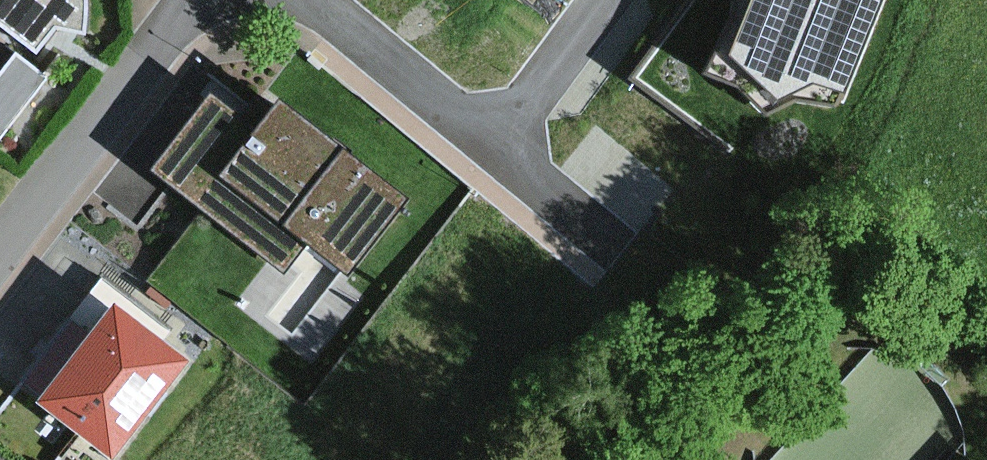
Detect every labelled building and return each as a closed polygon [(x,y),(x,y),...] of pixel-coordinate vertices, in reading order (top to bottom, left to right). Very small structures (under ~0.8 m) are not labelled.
[(58,61),(106,28),(96,0),(0,0),(0,19),(58,61)] [(731,53),(780,99),(816,80),(847,93),(881,0),(751,0),(731,53)] [(205,93),(147,168),(289,278),(316,243),(362,278),(418,207),(285,96),(266,135),(205,93)] [(101,296),(35,388),(113,444),(179,352),(101,296)]
